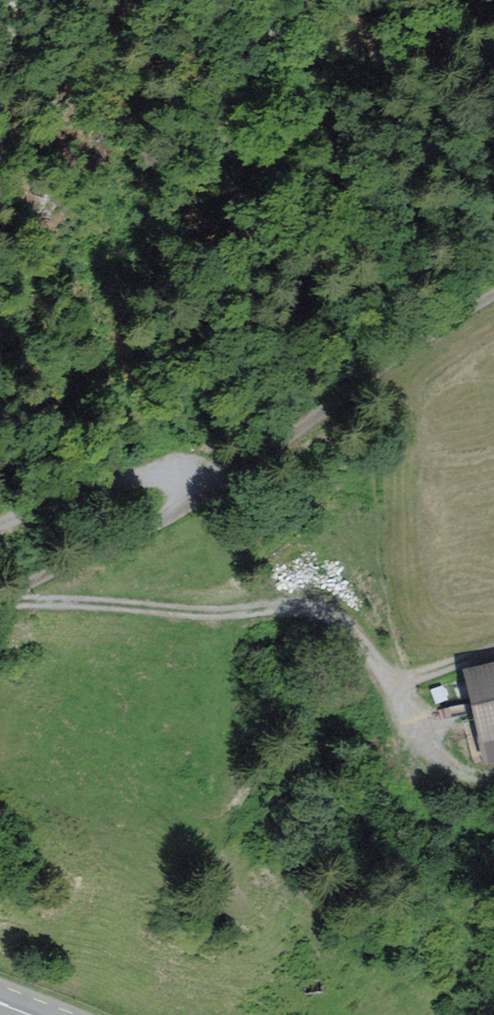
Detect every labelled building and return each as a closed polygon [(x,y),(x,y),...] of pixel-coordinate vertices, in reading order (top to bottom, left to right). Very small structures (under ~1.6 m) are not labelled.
[(453,666),(475,762),(493,757),(493,657),(453,666)]
